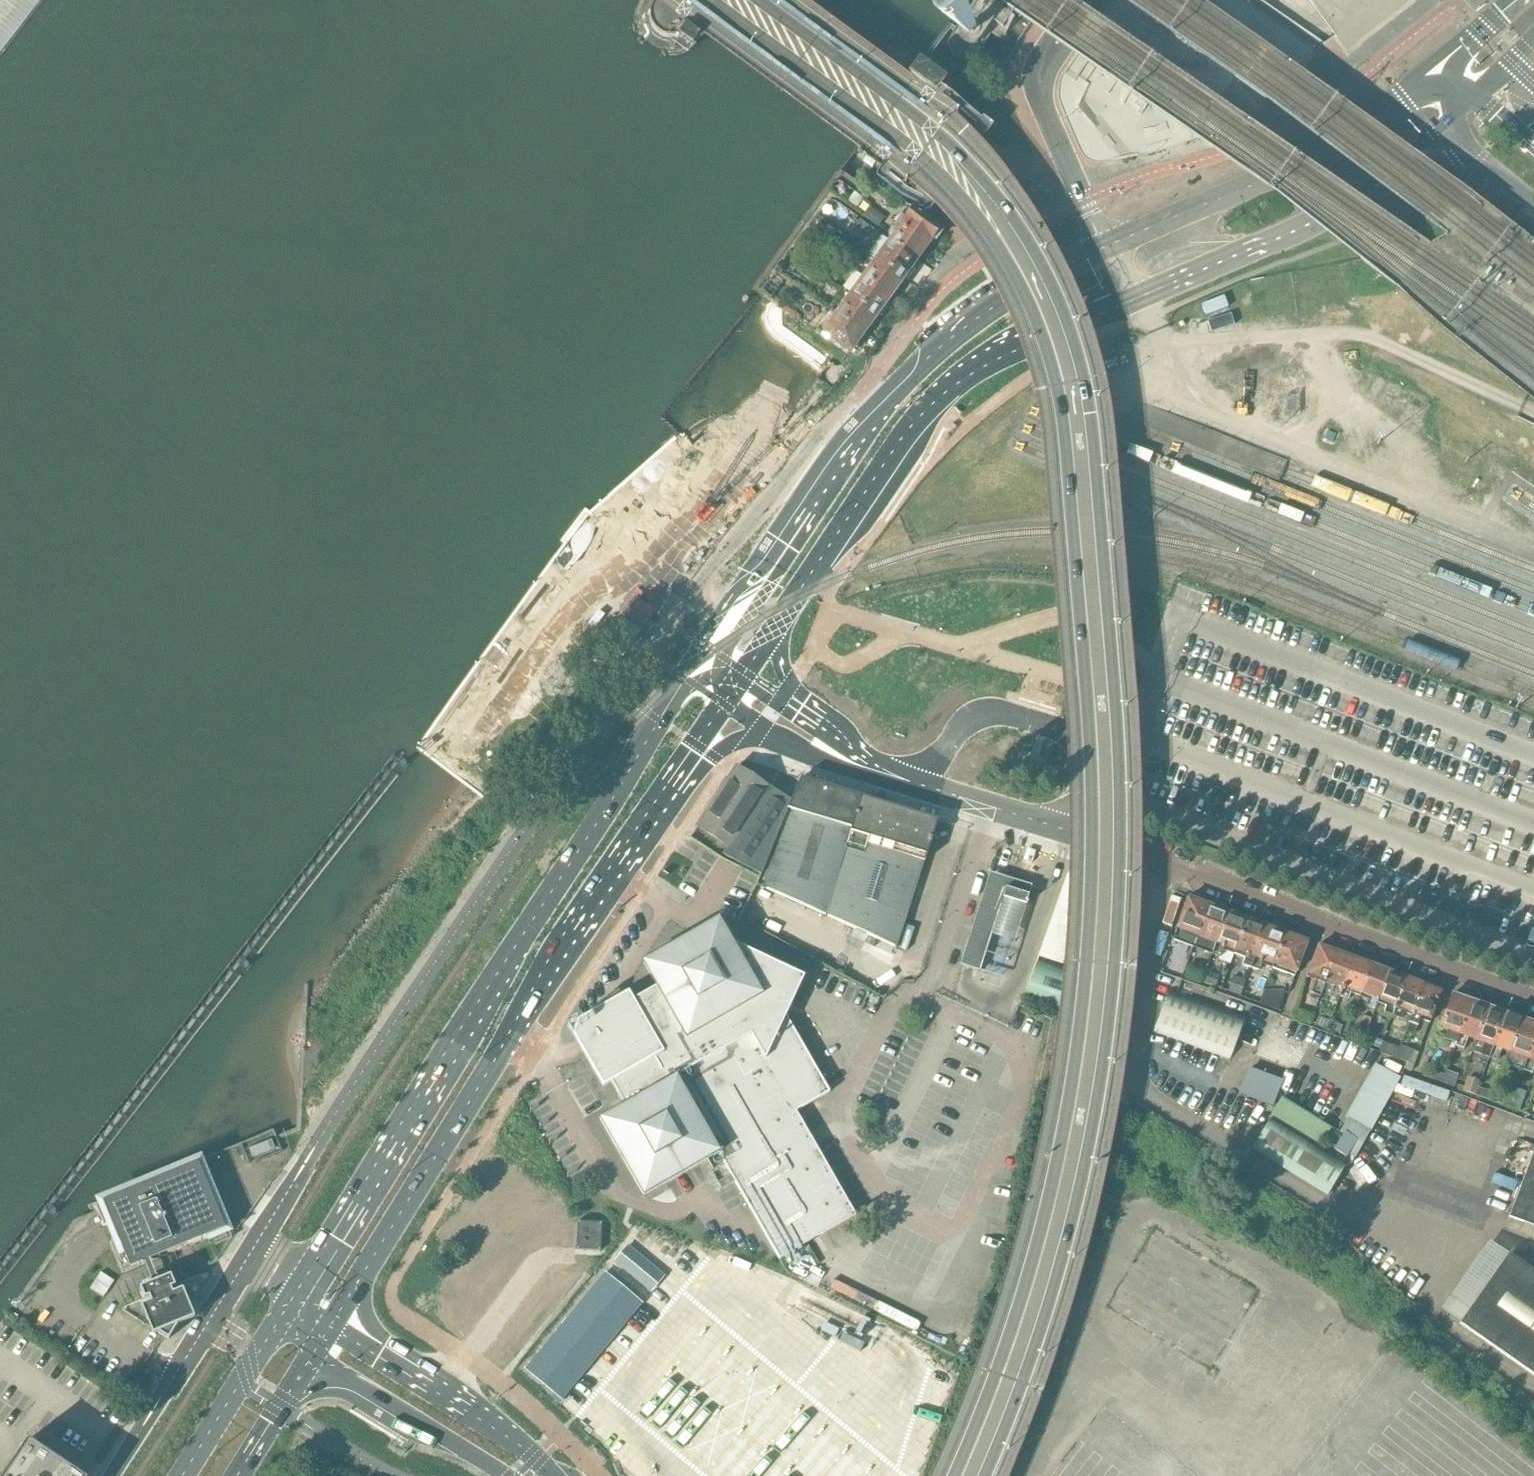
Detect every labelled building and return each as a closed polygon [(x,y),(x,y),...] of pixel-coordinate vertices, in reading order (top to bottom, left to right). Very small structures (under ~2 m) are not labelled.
[(1002,39),(1009,29),(1005,26),(1018,9),(1022,12),(1020,14),(1032,22),(1047,0),(975,0),(949,38),(948,41),(948,44),(947,47),(948,50),(949,53),(951,56),(953,58),(956,60),(959,61),(962,61),(965,61),(969,61),(971,59),(974,57),(976,55),(992,32),(1002,39)] [(685,27),(677,37),(679,39),(692,48),(700,37),(695,34),(685,27)] [(844,164),(840,169),(843,171),(854,180),(861,171),(859,170),(864,163),(864,162),(864,161),(865,161),(867,163),(862,170),(876,180),(882,184),(883,183),(887,178),(887,177),(888,176),(901,185),(902,185),(903,184),(905,181),(904,181),(911,171),(913,169),(914,168),(926,151),(940,132),(941,131),(949,121),(951,117),(953,118),(956,114),(956,113),(957,113),(953,109),(941,100),(940,100),(944,94),(945,93),(929,82),(932,79),(917,69),(909,79),(912,81),(911,82),(913,84),(909,89),(904,97),(901,99),(900,102),(886,121),(874,137),(873,139),(871,142),(866,149),(861,155),(859,153),(855,150),(852,154),(844,164)] [(863,216),(879,227),(886,217),(871,206),(863,216)] [(900,218),(888,235),(891,237),(889,241),(917,261),(932,240),(935,241),(941,232),(939,231),(940,228),(939,227),(937,226),(935,225),(932,222),(915,211),(912,209),(903,221),(900,218)] [(884,238),(871,256),(906,281),(914,270),(912,268),(917,261),(889,241),(888,241),(884,238)] [(899,291),(906,281),(871,256),(857,274),(862,278),(890,298),(896,289),(899,291)] [(890,298),(862,278),(857,274),(844,293),(849,296),(879,318),(888,307),(885,305),(890,298)] [(849,296),(836,314),(864,334),(869,326),(872,328),(879,318),(849,296)] [(824,313),(812,328),(821,334),(823,332),(847,349),(851,352),(852,351),(855,352),(861,344),(858,342),(864,334),(836,314),(835,314),(835,313),(830,309),(827,315),(824,313)] [(1026,757),(1022,767),(1035,772),(1039,762),(1026,757)] [(697,826),(729,848),(768,788),(736,767),(697,826)] [(801,778),(791,803),(774,843),(761,874),(757,885),(828,917),(865,798),(801,778)] [(768,788),(729,848),(725,855),(761,874),(774,843),(791,803),(768,788)] [(896,948),(938,820),(865,798),(828,917),(896,948)] [(1032,886),(990,872),(960,965),(1002,978),(1032,886)] [(1090,882),(1068,877),(1063,875),(1035,955),(1056,962),(1079,895),(1087,897),(1090,882)] [(1208,903),(1188,896),(1173,939),(1192,947),(1208,903)] [(1228,911),(1208,903),(1192,947),(1212,954),(1228,911)] [(1247,918),(1228,911),(1212,954),(1220,957),(1223,950),(1234,954),(1247,918)] [(804,976),(733,943),(719,918),(642,962),(656,987),(633,1000),(629,991),(607,1004),(577,1021),(573,1035),(573,1036),(579,1046),(603,1087),(611,1083),(624,1105),(599,1119),(643,1195),(718,1152),(779,1259),(856,1215),(796,1111),(830,1092),(786,1016),(804,976)] [(1266,925),(1247,918),(1234,954),(1244,958),(1242,965),(1250,968),(1266,925)] [(1285,932),(1266,925),(1250,968),(1259,971),(1262,964),(1272,968),(1285,932)] [(1307,940),(1285,932),(1272,968),(1294,976),(1307,940)] [(1336,950),(1319,944),(1307,977),(1315,980),(1311,993),(1313,994),(1311,999),(1318,1001),(1336,950)] [(1354,957),(1336,950),(1318,1001),(1325,983),(1333,986),(1331,992),(1339,995),(1354,957)] [(1371,963),(1354,957),(1339,995),(1348,999),(1350,992),(1359,996),(1371,963)] [(1162,972),(1173,976),(1178,963),(1167,959),(1162,972)] [(1388,969),(1371,963),(1359,996),(1368,999),(1365,1005),(1374,1008),(1388,969)] [(1206,971),(1207,969),(1191,964),(1187,977),(1201,982),(1202,981),(1206,970),(1206,971)] [(1406,975),(1388,969),(1374,1008),(1392,1015),(1406,975)] [(1221,975),(1206,971),(1206,970),(1202,981),(1217,986),(1221,975)] [(1228,992),(1240,996),(1246,979),(1235,975),(1228,992)] [(1423,982),(1406,975),(1392,1015),(1400,1018),(1403,1011),(1411,1014),(1408,1021),(1409,1021),(1423,982)] [(1441,988),(1423,982),(1409,1021),(1407,1027),(1405,1031),(1414,1035),(1420,1018),(1429,1021),(1441,988)] [(1230,1059),(1246,1017),(1169,988),(1153,1031),(1230,1059)] [(1279,1011),(1286,993),(1285,990),(1284,990),(1265,991),(1260,1004),(1279,1011)] [(1452,995),(1440,1026),(1448,1029),(1444,1041),(1447,1042),(1455,1045),(1471,999),(1459,995),(1453,992),(1452,995)] [(1488,1005),(1471,999),(1455,1045),(1463,1048),(1467,1036),(1476,1039),(1488,1005)] [(1505,1012),(1488,1005),(1476,1039),(1477,1040),(1473,1052),(1488,1058),(1505,1012)] [(1522,1018),(1505,1012),(1488,1058),(1497,1061),(1501,1048),(1510,1051),(1522,1018)] [(1362,1014),(1358,1026),(1366,1029),(1370,1017),(1362,1014)] [(1319,1017),(1316,1024),(1327,1028),(1330,1021),(1319,1017)] [(1522,1018),(1510,1051),(1505,1065),(1522,1071),(1533,1038),(1533,1022),(1522,1018)] [(1327,1028),(1340,1033),(1343,1025),(1330,1021),(1327,1028)] [(1364,1042),(1379,1048),(1380,1048),(1382,1041),(1383,1041),(1385,1037),(1367,1030),(1364,1042)] [(1522,1071),(1531,1074),(1533,1064),(1533,1038),(1522,1071)] [(1381,1048),(1379,1052),(1382,1053),(1381,1054),(1395,1059),(1399,1048),(1383,1041),(1382,1041),(1380,1048),(1381,1048)] [(1408,1062),(1410,1063),(1415,1050),(1402,1045),(1401,1048),(1399,1048),(1395,1059),(1407,1063),(1408,1062)] [(1354,1157),(1399,1078),(1407,1063),(1395,1059),(1381,1054),(1374,1065),(1345,1117),(1347,1119),(1333,1142),(1337,1144),(1334,1149),(1346,1156),(1347,1153),(1354,1157)] [(1441,1082),(1444,1074),(1426,1067),(1422,1076),(1441,1082)] [(1249,1068),(1240,1092),(1271,1104),(1280,1080),(1249,1068)] [(1445,1070),(1444,1074),(1441,1082),(1454,1087),(1458,1075),(1445,1070)] [(1464,1090),(1475,1095),(1478,1087),(1479,1088),(1482,1081),(1468,1077),(1464,1090)] [(1501,1104),(1509,1107),(1516,1088),(1508,1085),(1501,1104)] [(1479,1088),(1478,1087),(1475,1095),(1492,1101),(1495,1093),(1479,1088)] [(1520,1111),(1527,1092),(1516,1088),(1509,1107),(1520,1111)] [(1270,1116),(1318,1145),(1330,1125),(1282,1096),(1270,1116)] [(1268,1118),(1251,1147),(1327,1193),(1345,1163),(1268,1118)] [(271,1139),(249,1148),(252,1157),(275,1148),(271,1139)] [(1509,1215),(1533,1224),(1533,1148),(1509,1215)] [(92,1203),(102,1227),(121,1274),(145,1264),(150,1262),(233,1228),(204,1157),(92,1203)] [(602,1223),(577,1222),(576,1251),(600,1252),(602,1223)] [(665,1278),(630,1248),(613,1268),(648,1298),(665,1278)] [(1509,1252),(1459,1322),(1533,1374),(1533,1270),(1509,1252)] [(153,1268),(150,1262),(145,1264),(147,1270),(152,1283),(139,1288),(144,1298),(144,1300),(149,1298),(151,1302),(146,1304),(141,1306),(153,1335),(158,1333),(169,1339),(178,1325),(180,1324),(194,1318),(190,1308),(189,1306),(195,1296),(183,1289),(173,1293),(171,1289),(175,1287),(175,1285),(171,1275),(158,1281),(153,1268)] [(531,1363),(526,1369),(562,1399),(566,1394),(642,1303),(606,1273),(531,1363)] [(28,1440),(4,1475),(82,1475),(28,1440)]
